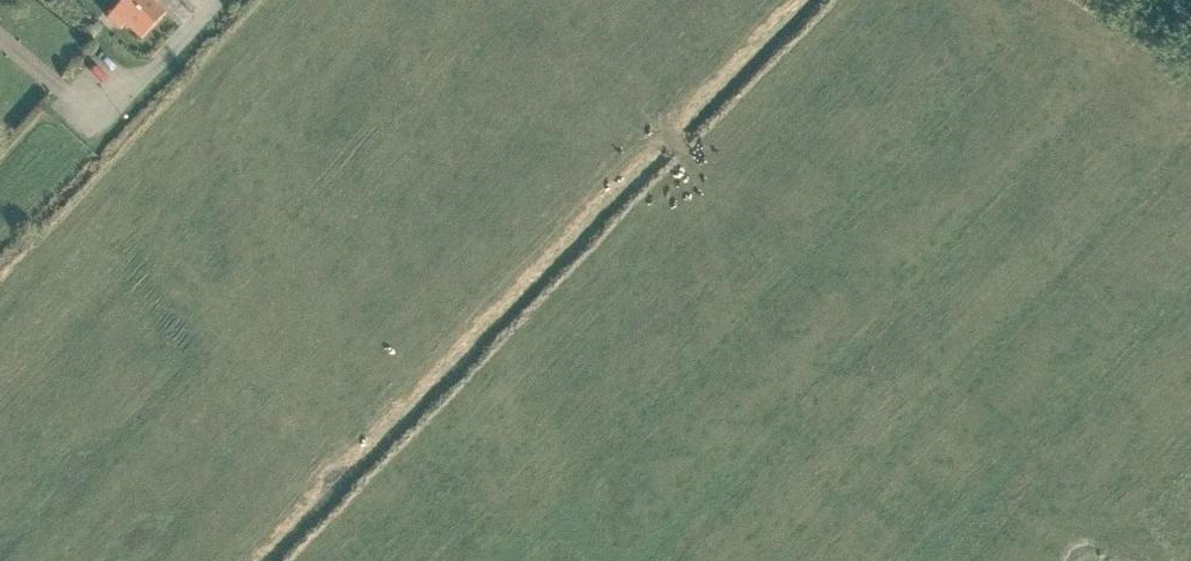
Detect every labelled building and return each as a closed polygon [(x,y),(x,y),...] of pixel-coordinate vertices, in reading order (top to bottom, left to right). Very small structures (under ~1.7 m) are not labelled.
[(168,13),(156,0),(128,0),(110,18),(123,31),(134,21),(147,34),(168,13)]
